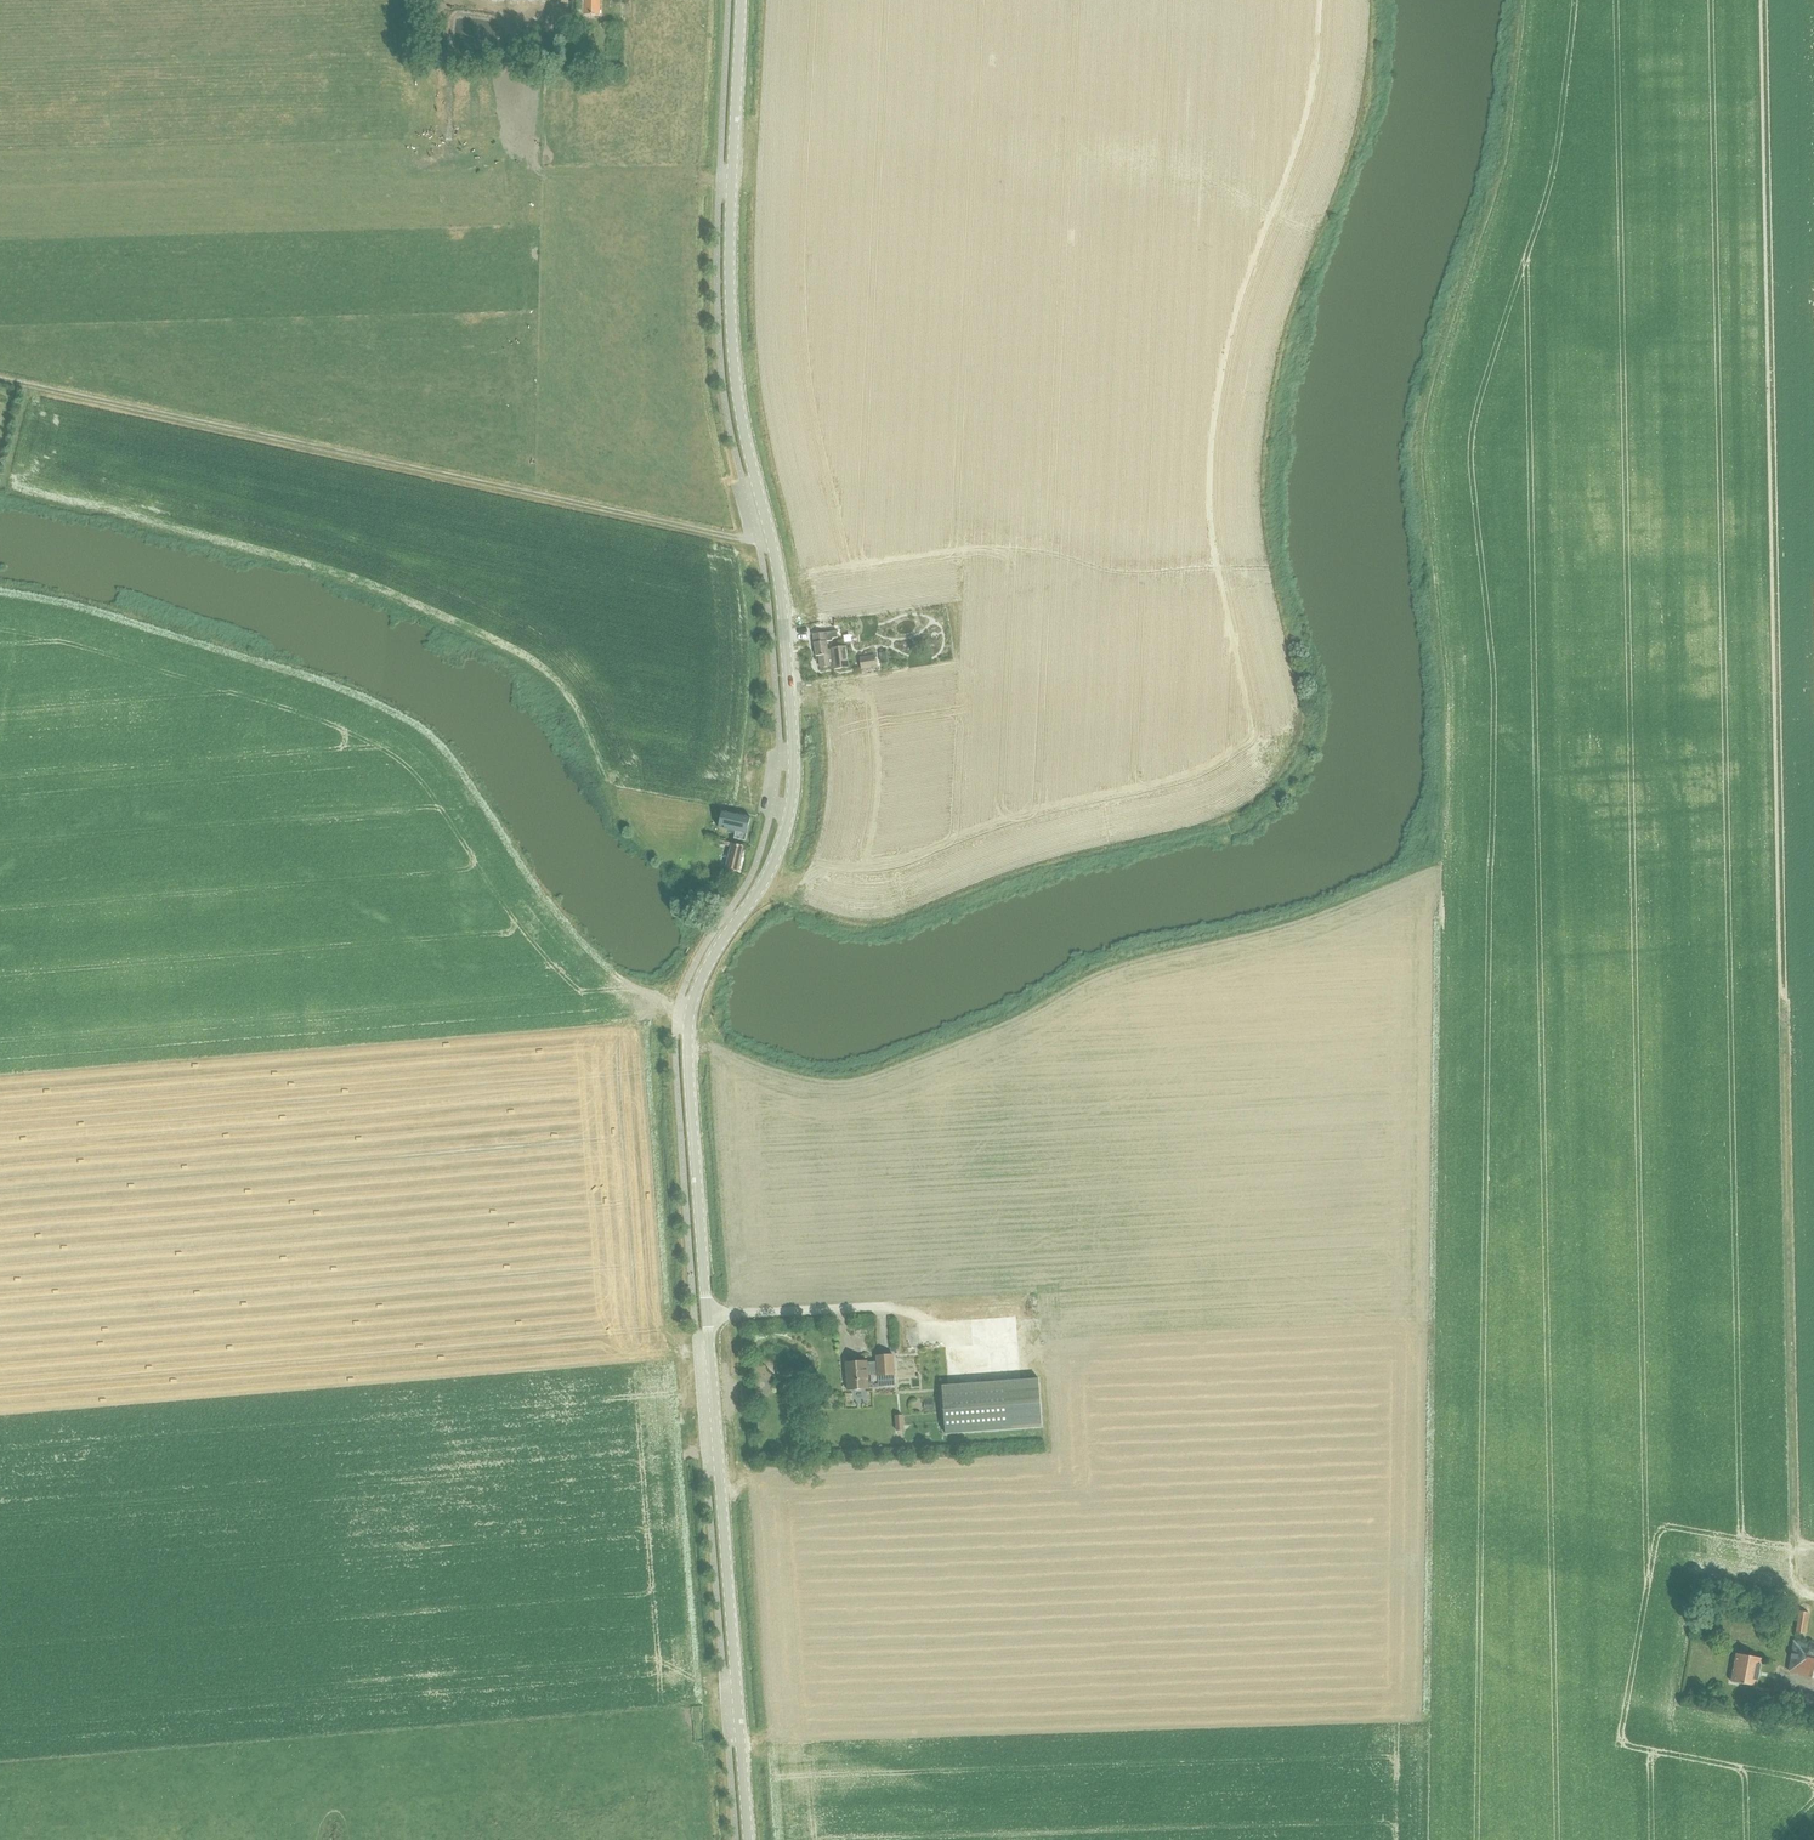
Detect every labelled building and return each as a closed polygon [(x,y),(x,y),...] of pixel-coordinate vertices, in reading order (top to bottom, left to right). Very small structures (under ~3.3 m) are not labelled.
[(601,0),(582,0),(582,1),(575,0),(575,14),(582,14),(586,14),(586,15),(601,16),(601,0)] [(836,631),(829,632),(813,634),(816,657),(819,656),(820,668),(830,667),(829,666),(834,666),(834,670),(849,668),(846,647),(831,649),(831,650),(827,650),(826,642),(832,641),(832,639),(837,638),(836,631)] [(861,670),(876,668),(874,656),(860,658),(861,670)] [(745,841),(751,818),(722,811),(719,828),(735,832),(734,839),(745,841)] [(718,840),(717,843),(732,847),(726,868),(738,871),(744,846),(718,840)] [(867,1362),(845,1363),(846,1373),(847,1373),(848,1380),(847,1380),(847,1391),(869,1389),(868,1375),(878,1374),(878,1376),(883,1376),(883,1387),(895,1386),(895,1375),(893,1355),(876,1357),(877,1362),(867,1363),(867,1362)] [(1038,1379),(942,1386),(946,1434),(1042,1427),(1038,1379)] [(1804,1634),(1808,1614),(1799,1612),(1795,1633),(1804,1634)] [(1701,1627),(1700,1637),(1707,1638),(1709,1628),(1701,1627)] [(1794,1641),(1789,1671),(1813,1676),(1813,1645),(1794,1641)] [(1757,1686),(1762,1658),(1737,1654),(1732,1681),(1757,1686)]
